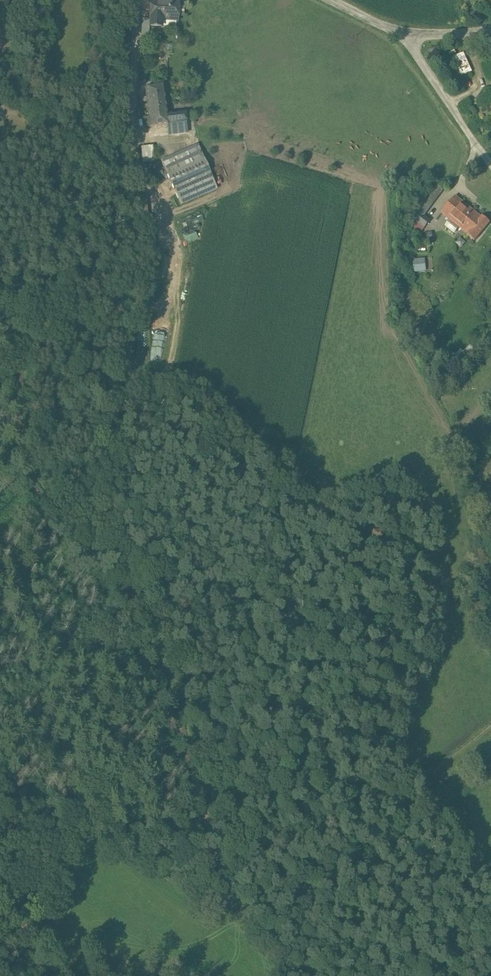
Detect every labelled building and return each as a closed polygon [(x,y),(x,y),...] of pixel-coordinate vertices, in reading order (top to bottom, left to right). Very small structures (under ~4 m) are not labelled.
[(179,3),(151,1),(150,18),(151,18),(150,26),(162,26),(162,19),(178,20),(179,3)] [(466,58),(456,62),(462,76),(472,71),(466,58)] [(163,86),(145,88),(148,117),(143,117),(144,126),(149,126),(167,124),(166,115),(163,86)] [(184,112),(166,115),(167,124),(185,122),(184,112)] [(198,145),(161,161),(166,174),(203,158),(198,145)] [(152,146),(141,148),(142,162),(153,161),(152,146)] [(203,158),(166,174),(179,205),(216,189),(203,158)] [(433,184),(413,210),(422,217),(423,217),(442,191),(433,184)] [(480,220),(454,199),(441,214),(467,235),(466,237),(473,243),(488,224),(481,218),(480,220)] [(422,217),(417,224),(424,229),(429,222),(423,217),(422,217)] [(185,246),(201,240),(197,228),(181,234),(185,246)] [(425,256),(413,257),(414,271),(426,270),(425,256)]
